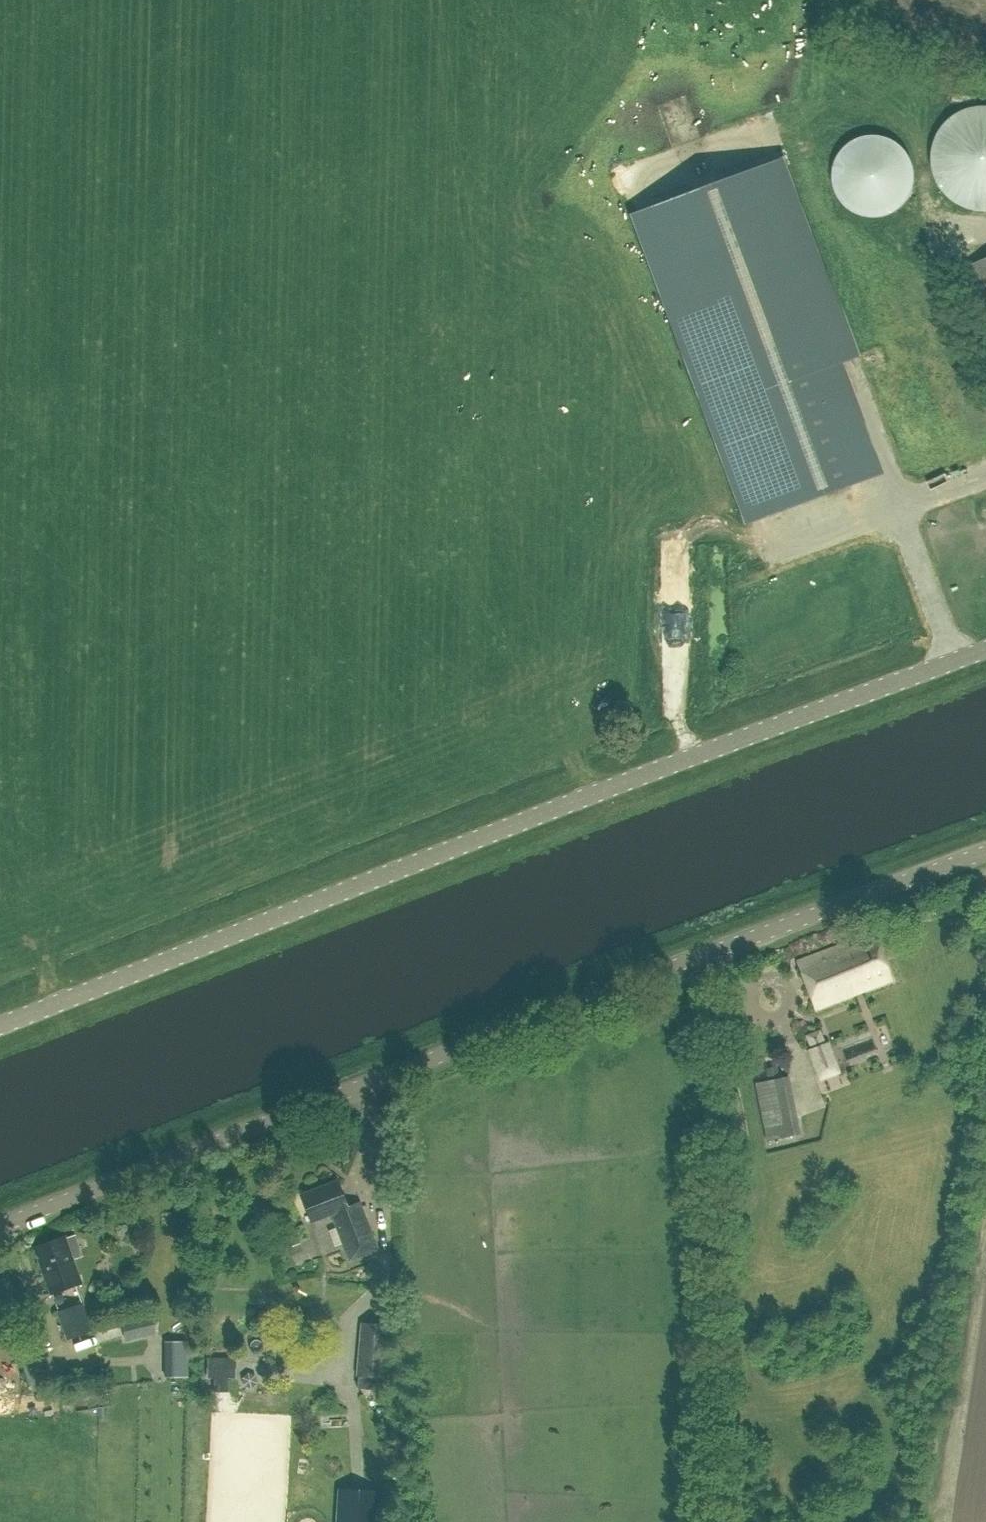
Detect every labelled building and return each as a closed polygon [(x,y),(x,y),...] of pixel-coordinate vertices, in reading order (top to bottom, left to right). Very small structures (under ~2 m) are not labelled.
[(834,173),(834,178),(834,182),(835,186),(835,189),(837,193),(839,197),(841,200),(843,204),(846,207),(848,209),(852,211),(855,213),(859,215),(863,217),(867,217),(870,218),(874,218),(879,218),(883,217),(887,216),(890,215),(895,213),(897,211),(901,209),(904,206),(906,202),(909,199),(911,195),(912,193),(914,189),(914,187),(914,185),(915,182),(915,177),(915,175),(915,173),(915,172),(914,169),(913,165),(912,162),(910,158),(909,156),(906,152),(904,149),(901,146),(897,144),(894,142),(891,140),(887,139),(883,138),(879,137),(874,137),(872,137),(867,137),(863,138),(859,140),(855,142),(852,144),(848,146),(846,148),(843,151),(841,155),(839,158),(837,162),(835,166),(835,169),(834,173)] [(744,526),(882,474),(842,364),(859,357),(785,157),(628,215),(744,526)] [(968,266),(985,314),(985,259),(968,266)] [(831,1005),(891,982),(875,939),(848,949),(846,944),(797,962),(815,1010),(831,1004),(831,1005)] [(818,1082),(842,1073),(830,1040),(824,1042),(819,1030),(804,1036),(809,1049),(806,1050),(818,1082)] [(798,1134),(787,1077),(754,1083),(765,1141),(798,1134)] [(345,1210),(336,1185),(299,1198),(309,1224),(330,1216),(335,1230),(329,1232),(334,1246),(340,1244),(347,1263),(376,1253),(358,1206),(345,1210)] [(268,1228),(275,1239),(285,1233),(278,1221),(268,1228)] [(79,1285),(64,1239),(34,1249),(49,1295),(79,1285)] [(82,1304),(55,1314),(66,1343),(93,1333),(82,1304)] [(360,1321),(355,1376),(387,1379),(391,1324),(360,1321)] [(156,1323),(127,1332),(131,1344),(159,1335),(156,1323)] [(336,1521),(377,1521),(379,1491),(338,1489),(336,1521)]
